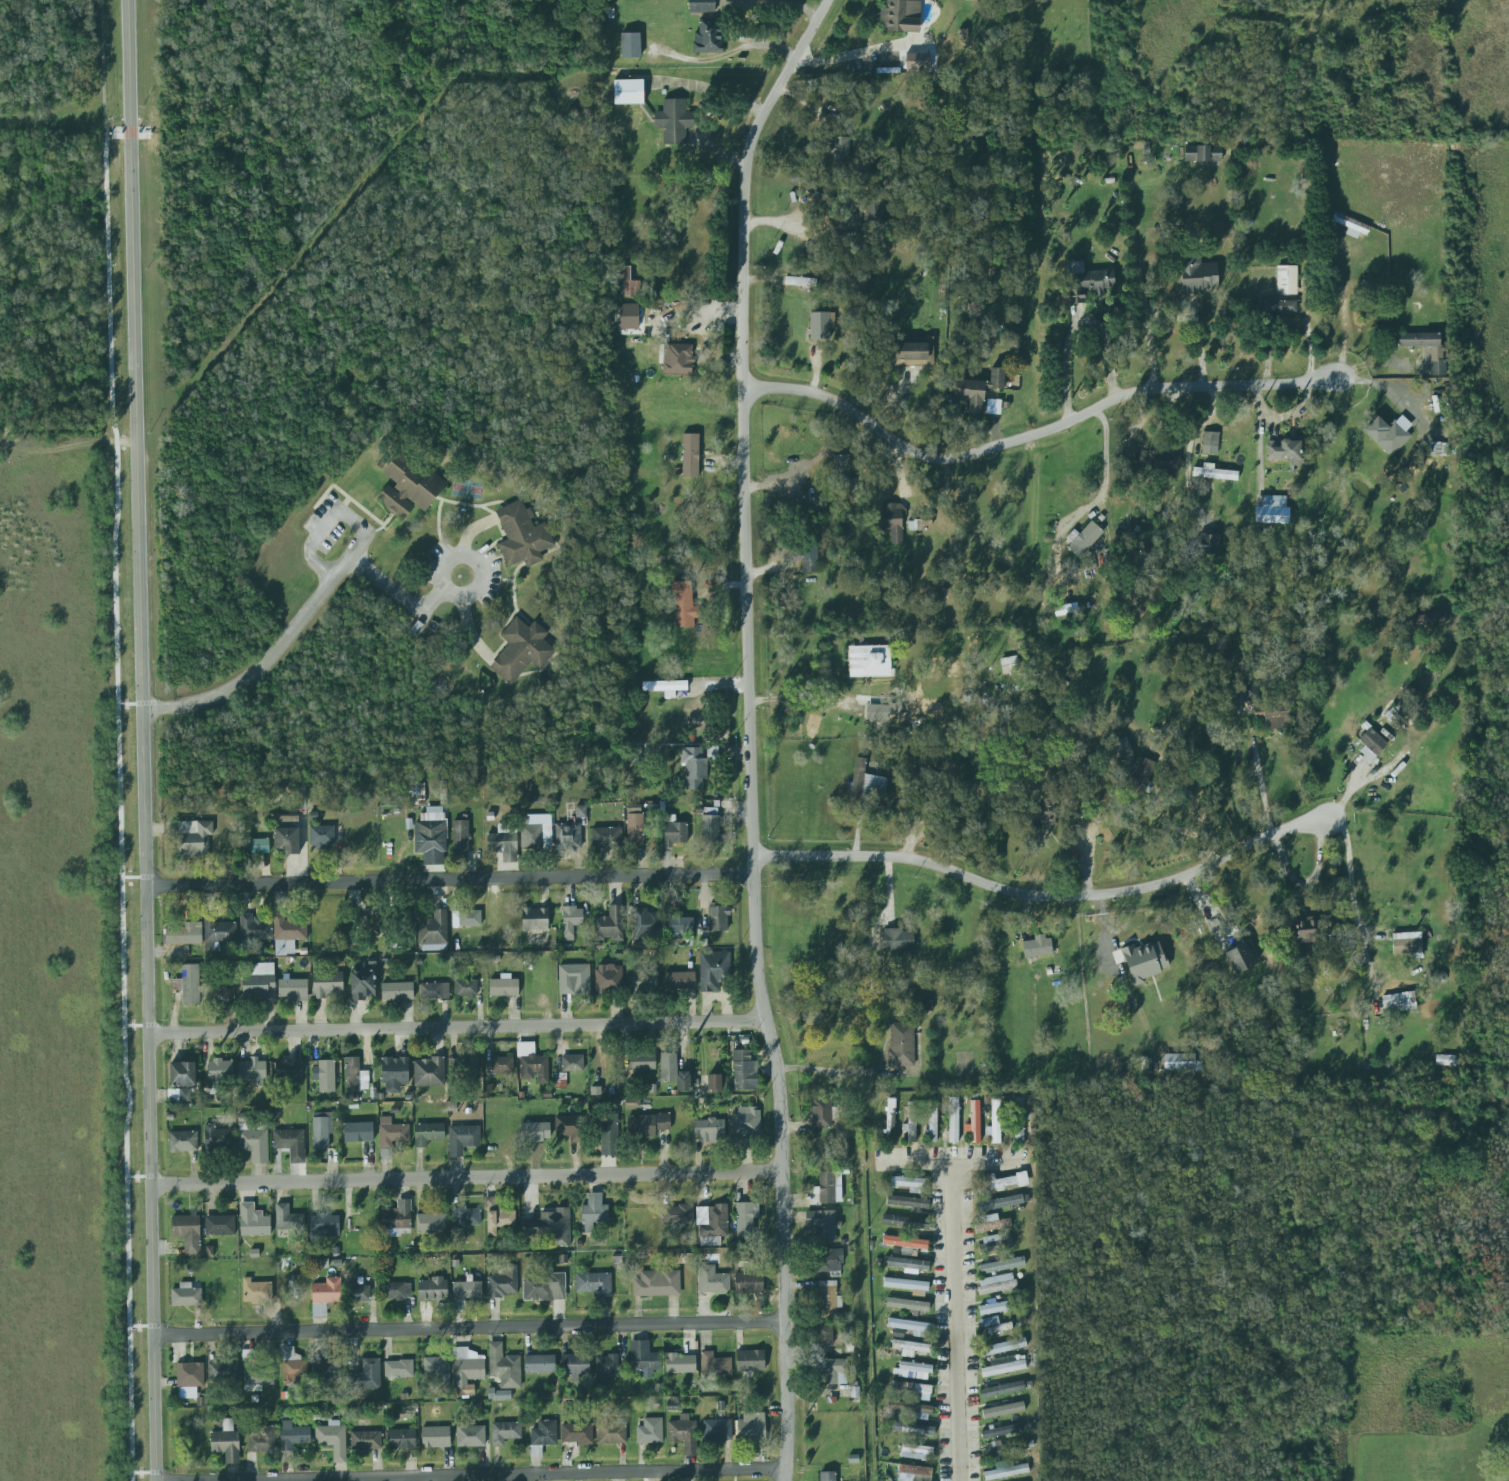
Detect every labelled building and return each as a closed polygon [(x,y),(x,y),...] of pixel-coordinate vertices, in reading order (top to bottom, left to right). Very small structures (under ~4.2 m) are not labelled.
[(689,13),(715,13),(714,0),(689,0),(689,13)] [(885,0),(920,2),(918,34),(883,32),(884,23),(879,23),(880,8),(884,8),(885,0)] [(693,54),(721,53),(720,19),(700,19),(700,32),(692,33),(693,54)] [(620,33),(621,59),(641,58),(640,33),(620,33)] [(663,100),(684,99),(685,113),(693,113),(693,128),(685,128),(685,145),(663,145),(663,128),(654,129),(654,123),(651,123),(639,107),(639,105),(614,105),(613,81),(643,81),(643,106),(652,118),(654,118),(654,112),(662,112),(663,100)] [(850,138),(831,138),(830,162),(849,163),(850,138)] [(1185,146),(1185,161),(1221,162),(1221,146),(1185,146)] [(1357,238),(1358,233),(1366,235),(1369,225),(1334,214),(1332,221),(1348,226),(1346,235),(1357,238)] [(1217,263),(1201,263),(1201,258),(1177,259),(1178,293),(1218,292),(1217,263)] [(1113,270),(1084,272),(1083,261),(1066,263),(1067,275),(1074,275),(1075,282),(1066,283),(1068,305),(1085,303),(1084,291),(1092,290),(1093,297),(1103,296),(1102,289),(1115,288),(1113,270)] [(1276,266),(1297,266),(1296,295),(1276,295),(1276,266)] [(614,297),(640,296),(639,281),(631,281),(630,267),(613,267),(614,297)] [(815,287),(816,278),(785,277),(785,286),(815,287)] [(1296,301),(1258,300),(1258,315),(1296,316),(1296,301)] [(638,304),(613,305),(613,330),(639,329),(638,304)] [(809,340),(829,340),(830,327),(834,328),(834,313),(810,312),(809,340)] [(1443,333),(1397,333),(1397,348),(1429,348),(1429,376),(1443,376),(1443,333)] [(891,338),(933,337),(933,367),(891,367),(891,338)] [(663,344),(692,346),(692,357),(695,358),(695,365),(692,365),(691,375),(662,374),(663,344)] [(983,414),(984,389),(1003,389),(1004,369),(990,368),(990,382),(954,380),(953,400),(965,400),(965,413),(983,414)] [(1389,456),(1416,429),(1401,415),(1389,428),(1377,416),(1363,431),(1389,456)] [(1202,454),(1218,455),(1218,432),(1202,432),(1202,454)] [(699,434),(683,434),(681,477),(698,477),(699,434)] [(1301,441),(1267,440),(1267,460),(1290,460),(1290,465),(1300,466),(1301,441)] [(376,499),(387,486),(391,489),(396,484),(375,465),(395,443),(448,484),(424,513),(406,499),(404,500),(414,508),(402,524),(376,499)] [(1449,455),(1448,443),(1430,443),(1430,455),(1449,455)] [(1179,453),(1179,471),(1176,472),(1176,475),(1168,476),(1167,471),(1138,472),(1138,456),(1148,455),(1148,454),(1151,454),(1151,452),(1160,452),(1160,454),(1167,454),(1167,450),(1176,449),(1176,453),(1179,453)] [(1214,464),(1202,463),(1202,468),(1192,467),(1192,478),(1237,480),(1237,471),(1214,470),(1214,464)] [(1289,524),(1290,507),(1286,507),(1286,496),(1256,496),(1256,523),(1289,524)] [(507,567),(524,561),(526,567),(543,561),(539,552),(555,546),(546,522),(535,526),(529,508),(525,510),(522,500),(495,510),(507,540),(498,544),(507,567)] [(890,544),(903,544),(902,512),(903,511),(903,503),(885,504),(885,513),(879,514),(880,531),(890,530),(890,544)] [(931,529),(931,520),(908,520),(908,530),(931,529)] [(1073,530),(1063,541),(1080,557),(1103,532),(1091,520),(1078,534),(1073,530)] [(1199,553),(1218,554),(1219,535),(1200,534),(1199,553)] [(818,573),(817,545),(801,545),(802,573),(818,573)] [(672,583),(690,582),(695,626),(675,628),(672,583)] [(530,662),(540,670),(556,650),(543,640),(549,633),(534,621),(529,628),(515,617),(499,637),(508,644),(489,668),(512,686),(530,662)] [(848,678),(890,677),(890,646),(848,646),(848,678)] [(1002,674),(1015,673),(1013,657),(1000,658),(1002,674)] [(687,690),(687,681),(641,682),(642,691),(687,690)] [(866,720),(905,722),(906,714),(901,714),(901,705),(866,704),(866,720)] [(1387,745),(1370,727),(1357,739),(1364,746),(1359,750),(1370,762),(1387,745)] [(685,791),(703,791),(702,780),(707,780),(706,748),(680,748),(680,764),(685,764),(685,791)] [(887,778),(864,774),(866,759),(855,757),(848,796),(883,801),(887,778)] [(1155,762),(1138,757),(1127,794),(1144,798),(1155,762)] [(425,797),(425,783),(411,784),(412,797),(425,797)] [(1040,798),(1042,808),(1038,809),(1042,823),(1044,822),(1045,829),(1056,827),(1048,795),(1040,798)] [(626,805),(627,846),(643,846),(642,805),(626,805)] [(586,817),(586,806),(575,806),(575,818),(586,817)] [(423,865),(445,865),(446,813),(421,813),(421,822),(414,822),(414,854),(423,854),(423,865)] [(719,816),(702,815),(702,843),(719,843),(719,816)] [(298,817),(279,817),(279,828),(298,827),(298,817)] [(177,859),(208,858),(208,835),(213,835),(212,821),(197,821),(197,833),(177,834),(177,859)] [(452,821),(453,854),(470,854),(469,821),(452,821)] [(309,824),(309,844),(334,844),(334,823),(309,824)] [(555,824),(556,850),(581,850),(581,823),(555,824)] [(664,823),(679,824),(687,823),(688,844),(679,845),(672,844),(672,849),(664,849),(664,823)] [(502,863),(517,863),(516,824),(497,825),(497,834),(486,834),(487,852),(502,852),(502,863)] [(552,849),(551,824),(520,825),(521,850),(552,849)] [(272,826),(273,854),(300,853),(300,826),(272,826)] [(621,827),(591,828),(592,848),(622,848),(621,827)] [(243,840),(243,855),(270,854),(269,839),(243,840)] [(594,940),(613,939),(613,941),(625,941),(624,905),(608,905),(608,916),(593,917),(594,940)] [(728,932),(729,907),(708,906),(707,931),(728,932)] [(574,941),(573,926),(583,926),(583,907),(562,907),(563,941),(574,941)] [(548,909),(522,908),(522,930),(548,931),(548,909)] [(647,909),(634,908),(633,939),(659,940),(659,913),(647,913),(647,909)] [(433,919),(418,919),(418,945),(447,944),(446,910),(433,910),(433,919)] [(481,926),(481,910),(453,910),(454,927),(481,926)] [(240,914),(241,941),(272,940),(271,918),(253,919),(253,914),(240,914)] [(307,940),(307,918),(284,919),(284,914),(274,914),(274,955),(295,955),(294,940),(307,940)] [(214,923),(214,916),(204,916),(204,952),(219,951),(219,943),(237,943),(236,922),(214,923)] [(693,916),(669,916),(668,933),(693,934),(693,916)] [(1296,943),(1318,942),(1317,917),(1295,918),(1296,943)] [(165,945),(202,944),(202,922),(184,923),(184,927),(165,927),(165,945)] [(881,951),(913,951),(913,929),(881,930),(881,951)] [(1392,955),(1422,954),(1421,932),(1392,933),(1392,955)] [(1021,943),(1035,941),(1034,937),(1044,936),(1045,940),(1050,939),(1052,957),(1023,960),(1021,943)] [(1121,949),(1131,983),(1169,972),(1160,941),(1135,948),(1134,945),(1121,949)] [(1224,953),(1235,975),(1256,964),(1245,942),(1224,953)] [(719,993),(719,981),(731,981),(730,952),(699,953),(700,993),(719,993)] [(350,968),(350,1001),(365,1001),(365,996),(376,996),(376,960),(367,960),(367,968),(350,968)] [(274,990),(274,963),(242,964),(243,998),(268,997),(268,990),(274,990)] [(589,964),(558,965),(559,996),(590,995),(589,964)] [(594,970),(594,993),(622,992),(621,967),(614,964),(598,965),(598,969),(594,970)] [(181,966),(198,966),(199,1006),(182,1007),(181,966)] [(657,971),(632,971),(631,993),(657,993),(657,971)] [(664,971),(694,971),(694,989),(664,989),(664,971)] [(312,973),(313,999),(343,998),(343,973),(312,973)] [(277,978),(277,998),(295,998),(294,1003),(308,1003),(308,978),(277,978)] [(477,980),(455,981),(455,997),(477,997),(477,980)] [(490,980),(519,981),(519,998),(490,998),(490,980)] [(381,984),(382,1001),(413,1000),(413,983),(381,984)] [(420,984),(420,1000),(449,1000),(449,983),(420,984)] [(235,1003),(234,989),(215,989),(215,1004),(235,1003)] [(1382,996),(1384,1013),(1416,1010),(1414,992),(1382,996)] [(890,1051),(890,1023),(914,1023),(914,1066),(887,1066),(887,1051),(890,1051)] [(535,1042),(518,1042),(519,1080),(537,1079),(537,1084),(548,1083),(548,1056),(535,1057),(535,1042)] [(757,1090),(757,1061),(751,1061),(751,1050),(732,1050),(733,1091),(757,1090)] [(641,1053),(654,1053),(655,1069),(629,1070),(629,1054),(634,1054),(634,1052),(641,1052),(641,1053)] [(677,1091),(690,1091),(690,1072),(677,1072),(676,1053),(660,1054),(661,1082),(676,1082),(677,1091)] [(412,1061),(412,1082),(443,1082),(443,1057),(439,1054),(429,1055),(430,1060),(427,1058),(419,1058),(419,1061),(412,1061)] [(1195,1054),(1164,1054),(1163,1072),(1202,1072),(1202,1061),(1195,1061),(1195,1054)] [(1455,1055),(1435,1055),(1435,1065),(1455,1066),(1455,1055)] [(342,1056),(343,1091),(369,1091),(369,1071),(359,1071),(359,1056),(342,1056)] [(583,1056),(561,1056),(562,1072),(584,1071),(583,1056)] [(381,1058),(382,1084),(409,1084),(408,1057),(381,1058)] [(449,1059),(450,1074),(478,1073),(478,1057),(449,1059)] [(513,1074),(513,1057),(491,1057),(491,1074),(513,1074)] [(265,1059),(250,1059),(250,1062),(239,1062),(238,1080),(251,1080),(251,1085),(265,1085),(265,1059)] [(233,1060),(208,1060),(208,1084),(233,1084),(233,1060)] [(301,1060),(276,1061),(276,1078),(302,1078),(301,1060)] [(319,1093),(335,1092),(335,1060),(314,1061),(315,1080),(318,1080),(319,1093)] [(171,1089),(196,1089),(195,1065),(170,1065),(171,1089)] [(721,1075),(708,1075),(708,1093),(721,1093),(721,1075)] [(838,1107),(831,1107),(831,1096),(812,1097),(812,1129),(831,1128),(831,1121),(838,1121),(838,1107)] [(958,1097),(948,1098),(949,1143),(959,1143),(958,1097)] [(895,1099),(887,1099),(886,1134),(894,1134),(895,1099)] [(916,1142),(916,1100),(907,1100),(907,1124),(901,1124),(901,1130),(907,1130),(907,1142),(916,1142)] [(970,1125),(964,1125),(964,1134),(969,1134),(969,1143),(980,1143),(980,1100),(970,1100),(970,1125)] [(999,1144),(1000,1103),(992,1102),(991,1143),(999,1144)] [(760,1137),(760,1107),(744,1107),(744,1114),(732,1114),(732,1138),(760,1137)] [(936,1108),(927,1109),(928,1142),(937,1142),(936,1108)] [(332,1114),(312,1115),(313,1150),(329,1149),(328,1134),(332,1134),(332,1114)] [(553,1115),(554,1137),(568,1137),(568,1143),(579,1143),(578,1114),(553,1115)] [(670,1130),(670,1114),(628,1115),(628,1139),(656,1138),(656,1130),(670,1130)] [(378,1117),(378,1161),(391,1161),(391,1142),(408,1141),(408,1126),(392,1127),(392,1117),(378,1117)] [(617,1117),(599,1117),(600,1156),(618,1155),(617,1117)] [(724,1119),(693,1119),(693,1142),(725,1142),(724,1119)] [(373,1123),(344,1123),(344,1142),(373,1142),(373,1123)] [(448,1159),(463,1158),(462,1150),(481,1149),(480,1123),(446,1125),(448,1159)] [(550,1140),(550,1123),(520,1124),(521,1141),(550,1140)] [(230,1129),(215,1129),(215,1124),(204,1124),(204,1151),(231,1151),(230,1129)] [(415,1148),(427,1148),(427,1141),(444,1140),(444,1124),(414,1124),(415,1148)] [(268,1164),(267,1130),(238,1131),(239,1151),(251,1151),(251,1164),(268,1164)] [(304,1130),(272,1131),(273,1149),(289,1149),(290,1164),(305,1164),(304,1130)] [(168,1132),(197,1131),(198,1152),(169,1153),(168,1132)] [(819,1170),(819,1203),(835,1203),(835,1170),(819,1170)] [(995,1178),(994,1174),(977,1176),(979,1191),(1028,1185),(1027,1174),(995,1178)] [(890,1186),(909,1187),(909,1193),(922,1194),(923,1178),(891,1177),(890,1186)] [(589,1205),(589,1192),(603,1191),(603,1202),(610,1202),(610,1221),(596,1221),(596,1232),(585,1232),(585,1221),(583,1221),(583,1205),(589,1205)] [(980,1213),(1024,1203),(1021,1193),(978,1204),(980,1213)] [(484,1196),(484,1210),(487,1210),(488,1236),(496,1236),(496,1226),(515,1226),(514,1210),(503,1210),(503,1208),(498,1208),(497,1196),(484,1196)] [(929,1199),(886,1197),(886,1206),(929,1208),(929,1199)] [(411,1199),(397,1200),(397,1209),(379,1209),(380,1230),(388,1230),(388,1235),(397,1234),(397,1229),(411,1229),(411,1199)] [(238,1200),(254,1200),(254,1209),(263,1209),(263,1215),(271,1215),(271,1237),(239,1237),(238,1200)] [(707,1205),(714,1205),(714,1202),(727,1202),(728,1235),(699,1236),(699,1224),(708,1224),(707,1205)] [(276,1230),(304,1230),(304,1214),(289,1214),(289,1203),(275,1204),(276,1230)] [(736,1203),(736,1239),(753,1239),(753,1218),(759,1218),(758,1203),(736,1203)] [(693,1205),(663,1206),(663,1225),(693,1224),(693,1205)] [(480,1207),(451,1208),(451,1226),(480,1226),(480,1207)] [(571,1245),(570,1208),(556,1208),(556,1212),(540,1212),(540,1219),(522,1220),(523,1237),(547,1237),(547,1245),(571,1245)] [(805,1211),(806,1226),(815,1226),(816,1245),(835,1244),(835,1229),(841,1229),(841,1221),(835,1221),(834,1211),(805,1211)] [(983,1215),(984,1222),(974,1224),(976,1234),(1011,1228),(1009,1218),(998,1220),(996,1212),(983,1215)] [(446,1214),(417,1214),(417,1233),(446,1233),(446,1214)] [(204,1216),(234,1215),(234,1234),(205,1236),(204,1216)] [(310,1215),(309,1236),(339,1237),(340,1216),(310,1215)] [(172,1216),(172,1238),(184,1237),(184,1256),(200,1256),(200,1216),(172,1216)] [(929,1229),(929,1219),(883,1217),(883,1227),(929,1229)] [(1013,1248),(1011,1238),(1001,1240),(1000,1235),(979,1238),(982,1254),(1013,1248)] [(928,1241),(883,1236),(882,1245),(927,1250),(928,1241)] [(842,1249),(815,1250),(816,1272),(842,1271),(842,1249)] [(917,1275),(917,1270),(928,1271),(929,1262),(884,1257),(883,1266),(904,1269),(904,1273),(917,1275)] [(979,1272),(1025,1268),(1024,1259),(979,1263),(979,1272)] [(517,1265),(506,1265),(506,1275),(487,1275),(488,1298),(504,1298),(504,1294),(517,1294),(517,1265)] [(698,1293),(730,1293),(729,1274),(715,1274),(715,1265),(698,1265),(698,1293)] [(633,1297),(680,1296),(680,1271),(640,1271),(640,1280),(633,1280),(633,1297)] [(466,1310),(455,1311),(454,1298),(453,1298),(452,1281),(465,1280),(465,1273),(473,1272),(473,1279),(482,1279),(483,1299),(465,1299),(466,1310)] [(520,1273),(521,1302),(566,1301),(565,1272),(520,1273)] [(763,1294),(763,1272),(734,1273),(734,1294),(763,1294)] [(575,1274),(575,1293),(593,1293),(594,1298),(612,1297),(611,1273),(575,1274)] [(977,1281),(980,1296),(1016,1288),(1013,1273),(977,1281)] [(326,1318),(326,1303),(341,1303),(340,1277),(325,1278),(326,1284),(311,1284),(312,1318),(326,1318)] [(251,1283),(251,1278),(243,1278),(243,1303),(272,1303),(272,1282),(251,1283)] [(447,1279),(418,1279),(418,1301),(447,1301),(447,1279)] [(927,1297),(928,1281),(883,1279),(883,1288),(912,1290),(911,1296),(927,1297)] [(818,1281),(818,1317),(837,1316),(836,1308),(842,1308),(841,1296),(836,1296),(836,1281),(818,1281)] [(171,1289),(171,1306),(202,1306),(201,1289),(191,1289),(191,1283),(179,1283),(179,1289),(171,1289)] [(410,1283),(383,1283),(383,1300),(411,1300),(410,1283)] [(370,1284),(348,1285),(348,1300),(370,1300),(370,1284)] [(884,1296),(930,1302),(929,1311),(923,1311),(922,1317),(916,1316),(917,1311),(883,1307),(884,1296)] [(995,1303),(995,1299),(986,1300),(987,1305),(978,1306),(979,1315),(1009,1312),(1008,1301),(995,1303)] [(931,1338),(933,1325),(889,1317),(887,1327),(914,1331),(913,1335),(931,1338)] [(980,1319),(982,1335),(1012,1331),(1011,1322),(999,1324),(998,1317),(980,1319)] [(816,1324),(832,1324),(833,1346),(817,1346),(816,1324)] [(1027,1346),(1024,1337),(980,1348),(983,1358),(1027,1346)] [(630,1341),(631,1370),(642,1369),(642,1378),(652,1378),(652,1371),(661,1370),(660,1353),(650,1353),(649,1341),(630,1341)] [(930,1353),(930,1344),(892,1341),(892,1348),(902,1349),(901,1357),(913,1358),(914,1351),(930,1353)] [(502,1342),(488,1342),(489,1377),(500,1377),(500,1388),(521,1388),(520,1356),(502,1356),(502,1342)] [(283,1385),(308,1384),(307,1361),(301,1361),(301,1354),(294,1355),(293,1347),(281,1347),(283,1385)] [(467,1396),(467,1380),(485,1379),(484,1356),(476,1356),(476,1349),(454,1349),(455,1396),(467,1396)] [(273,1385),(273,1368),(253,1369),(253,1350),(243,1350),(244,1391),(261,1391),(261,1385),(273,1385)] [(731,1358),(713,1358),(713,1351),(700,1352),(701,1375),(731,1374),(731,1358)] [(736,1371),(764,1371),(764,1351),(736,1351),(736,1371)] [(596,1356),(608,1356),(608,1353),(619,1352),(619,1376),(611,1376),(611,1384),(597,1384),(596,1356)] [(677,1354),(695,1354),(695,1372),(665,1372),(665,1352),(677,1352),(677,1354)] [(561,1355),(562,1381),(579,1381),(579,1375),(589,1375),(589,1354),(561,1355)] [(524,1356),(525,1374),(555,1373),(555,1355),(524,1356)] [(982,1376),(1026,1371),(1024,1357),(1012,1358),(1012,1357),(989,1360),(990,1367),(981,1368),(982,1376)] [(175,1361),(174,1387),(203,1388),(204,1359),(188,1358),(175,1361)] [(449,1358),(423,1358),(423,1382),(430,1382),(430,1392),(450,1391),(449,1358)] [(381,1389),(380,1359),(362,1359),(362,1373),(346,1373),(347,1390),(381,1389)] [(846,1359),(826,1360),(826,1385),(847,1385),(846,1359)] [(316,1360),(315,1379),(343,1380),(344,1361),(316,1360)] [(413,1378),(413,1361),(385,1361),(384,1377),(413,1378)] [(208,1381),(238,1382),(238,1362),(208,1362),(208,1381)] [(929,1380),(930,1365),(900,1362),(899,1369),(893,1369),(892,1376),(929,1380)] [(913,1393),(912,1399),(929,1402),(932,1387),(894,1381),(893,1390),(913,1393)] [(1026,1393),(1025,1383),(979,1388),(980,1398),(1026,1393)] [(510,1390),(488,1390),(488,1400),(510,1400),(510,1390)] [(1025,1411),(1023,1401),(981,1410),(983,1420),(1025,1411)] [(765,1412),(742,1413),(743,1420),(736,1420),(737,1443),(766,1442),(765,1412)] [(697,1455),(696,1421),(689,1421),(689,1414),(679,1414),(679,1421),(667,1422),(668,1443),(683,1443),(683,1456),(697,1455)] [(636,1443),(662,1442),(662,1416),(642,1417),(642,1426),(635,1426),(636,1443)] [(535,1418),(535,1429),(529,1429),(530,1447),(555,1446),(555,1417),(535,1418)] [(220,1418),(220,1431),(209,1431),(209,1453),(223,1453),(223,1466),(240,1465),(240,1432),(233,1432),(232,1418),(220,1418)] [(281,1461),(293,1461),(292,1443),(310,1443),(310,1426),(292,1426),(292,1420),(280,1420),(281,1461)] [(702,1420),(703,1441),(731,1441),(731,1420),(702,1420)] [(346,1463),(345,1422),(328,1422),(328,1426),(316,1427),(316,1446),(333,1446),(333,1463),(346,1463)] [(521,1439),(521,1422),(491,1423),(492,1447),(504,1446),(504,1439),(521,1439)] [(246,1424),(247,1453),(275,1452),(274,1423),(251,1424),(246,1424)] [(626,1423),(597,1423),(597,1444),(626,1444),(626,1423)] [(935,1426),(890,1423),(890,1432),(934,1435),(935,1426)] [(561,1444),(593,1443),(592,1424),(560,1424),(561,1444)] [(450,1447),(450,1425),(421,1426),(422,1448),(450,1447)] [(1022,1434),(1021,1425),(981,1430),(982,1439),(1022,1434)] [(485,1447),(485,1426),(456,1427),(456,1448),(485,1447)] [(416,1448),(415,1429),(387,1430),(388,1449),(416,1448)] [(381,1449),(381,1436),(382,1436),(382,1433),(380,1433),(380,1431),(350,1431),(350,1450),(361,1450),(361,1453),(365,1453),(365,1449),(381,1449)] [(1012,1444),(1001,1445),(1000,1441),(991,1442),(992,1448),(984,1449),(985,1458),(1014,1454),(1012,1444)] [(931,1447),(902,1443),(900,1457),(929,1461),(931,1447)] [(530,1457),(541,1458),(542,1447),(531,1446),(530,1457)] [(995,1470),(983,1472),(985,1480),(989,1480),(1029,1473),(1027,1464),(1012,1467),(1011,1459),(994,1463),(995,1470)] [(932,1467),(897,1466),(897,1480),(931,1480),(932,1467)] [(818,1472),(818,1480),(835,1480),(836,1472),(818,1472)]
